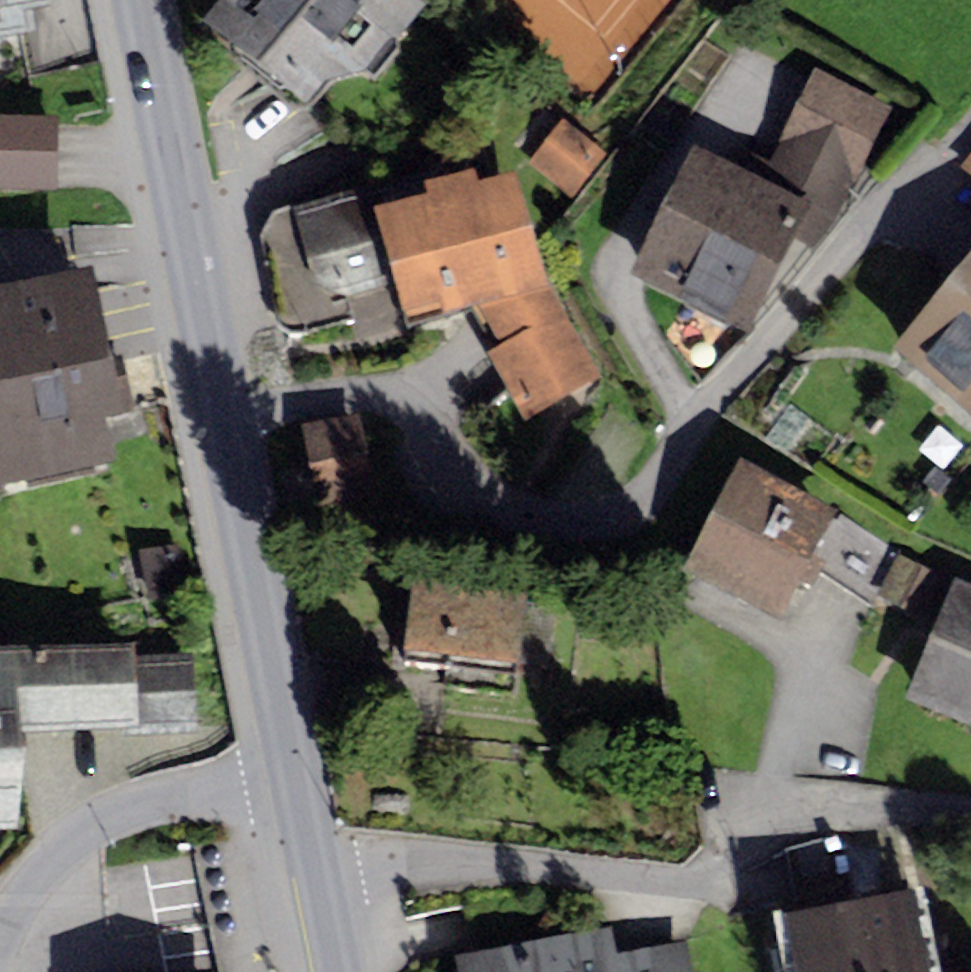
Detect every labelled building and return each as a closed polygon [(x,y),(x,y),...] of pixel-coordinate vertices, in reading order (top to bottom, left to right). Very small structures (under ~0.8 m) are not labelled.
[(49,0),(0,0),(0,36),(26,31),(22,6),(49,2),(49,0)] [(197,16),(263,70),(281,84),(305,104),(327,77),(360,69),(388,34),(399,34),(424,3),(420,0),(210,0),(197,16)] [(692,140),(627,273),(748,331),(792,241),(816,252),(888,104),(816,69),(771,163),(746,151),(740,163),(692,140)] [(0,112),(0,188),(56,188),(56,152),(57,113),(0,112)] [(565,122),(531,162),(571,195),(605,155),(565,122)] [(961,165),(970,174),(970,153),(961,165)] [(405,322),(477,302),(500,342),(487,351),(524,419),(599,376),(549,285),(515,170),(478,179),(474,164),(374,189),(372,181),(273,209),(260,235),(263,251),(269,250),(281,310),(274,311),(276,323),(292,337),(355,320),(349,293),(396,284),(405,322)] [(892,343),(970,410),(970,251),(892,343)] [(0,281),(0,482),(113,458),(104,415),(133,409),(123,361),(121,353),(113,355),(99,290),(93,262),(0,281)] [(302,425),(318,507),(375,495),(359,413),(302,425)] [(740,456),(684,565),(778,618),(799,580),(814,585),(820,573),(877,608),(905,556),(840,515),(841,511),(740,456)] [(177,543),(139,551),(149,602),(187,594),(177,543)] [(906,555),(884,597),(916,614),(939,573),(906,555)] [(528,591),(413,578),(404,663),(445,668),(443,688),(516,696),(520,662),(548,665),(554,605),(527,602),(528,591)] [(908,698),(970,723),(970,588),(956,582),(908,698)] [(18,825),(26,732),(123,726),(124,736),(198,731),(193,652),(135,655),(134,641),(0,644),(0,826),(18,825)] [(904,828),(785,851),(796,908),(915,885),(904,828)] [(785,910),(797,971),(932,971),(915,885),(796,908),(785,910)] [(457,955),(461,971),(694,971),(688,940),(613,953),(608,927),(457,955)]
